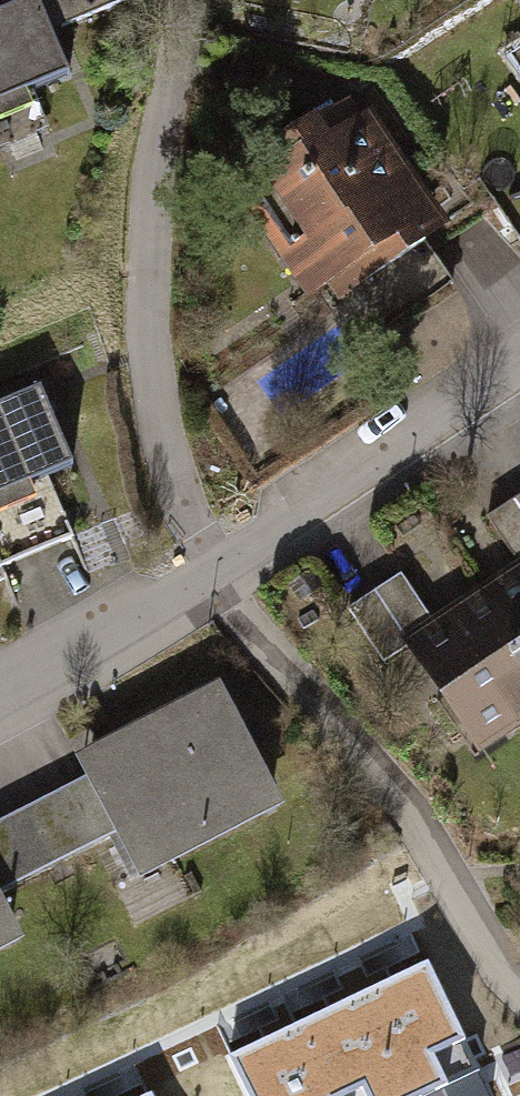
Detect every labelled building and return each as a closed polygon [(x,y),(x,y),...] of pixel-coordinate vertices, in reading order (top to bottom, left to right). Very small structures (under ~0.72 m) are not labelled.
[(133,15),(127,0),(22,0),(29,15),(0,28),(0,137),(1,140),(47,119),(38,99),(80,81),(64,45),(133,15)] [(452,250),(357,105),(222,193),(318,338),(353,314),(387,366),(467,313),(433,262),(452,250)] [(6,538),(49,520),(42,505),(83,489),(54,417),(0,438),(0,522),(6,538)] [(502,535),(519,562),(519,522),(502,535)] [(519,650),(519,577),(486,600),(519,650)] [(519,750),(519,650),(486,600),(435,635),(407,593),(356,628),(389,675),(412,659),(488,771),(519,750)] [(240,717),(27,824),(58,886),(113,858),(131,893),(289,814),(240,717)] [(27,824),(0,838),(0,968),(29,953),(8,911),(58,886),(27,824)] [(365,994),(414,1095),(415,1095),(479,1066),(429,963),(365,994)] [(298,1026),(332,1095),(414,1095),(365,994),(298,1026)] [(231,1058),(249,1095),(332,1095),(298,1026),(231,1058)]
